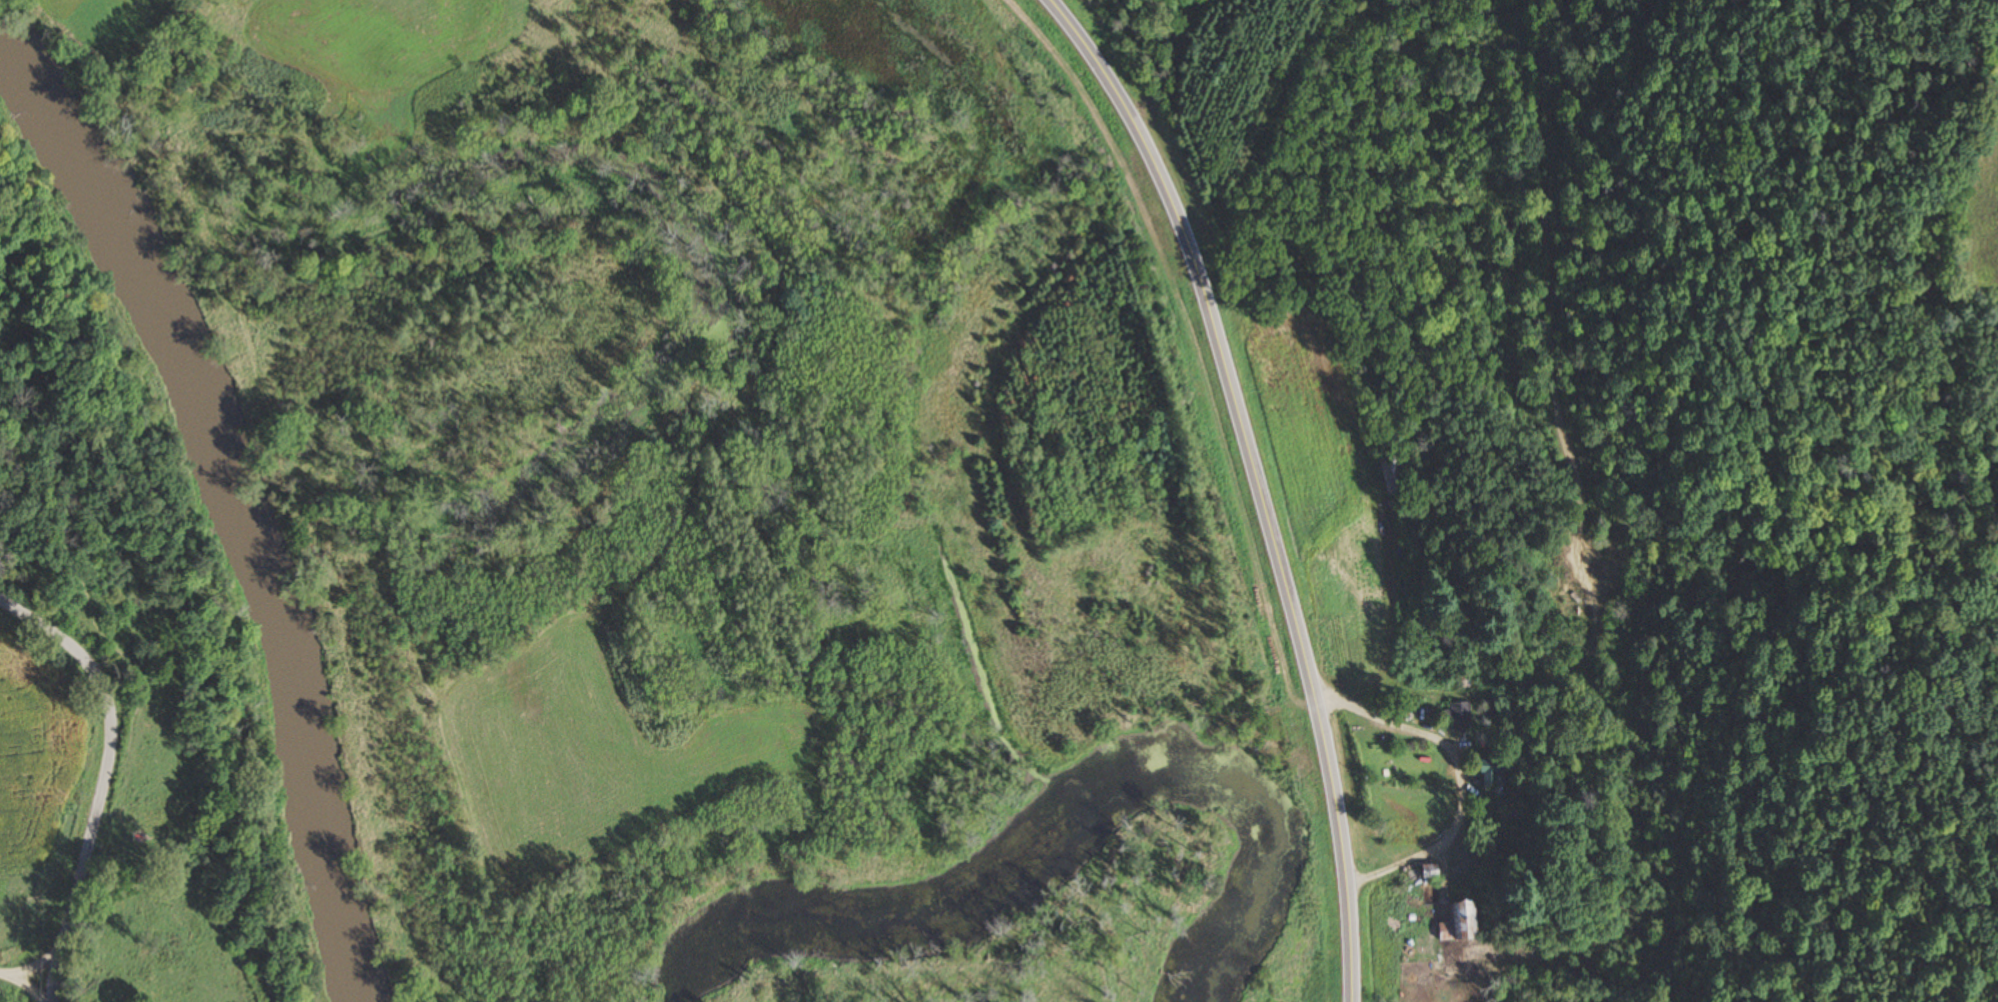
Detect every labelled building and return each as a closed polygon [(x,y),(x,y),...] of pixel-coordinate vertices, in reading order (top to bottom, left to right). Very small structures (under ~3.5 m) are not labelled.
[(1386,498),(1407,493),(1398,449),(1377,453),(1386,498)] [(1448,728),(1469,728),(1469,703),(1448,703),(1448,728)] [(1476,760),(1476,786),(1502,786),(1502,760),(1476,760)] [(1434,880),(1435,866),(1420,866),(1420,880),(1434,880)] [(1438,942),(1474,941),(1473,903),(1450,903),(1450,924),(1437,924),(1438,942)]
